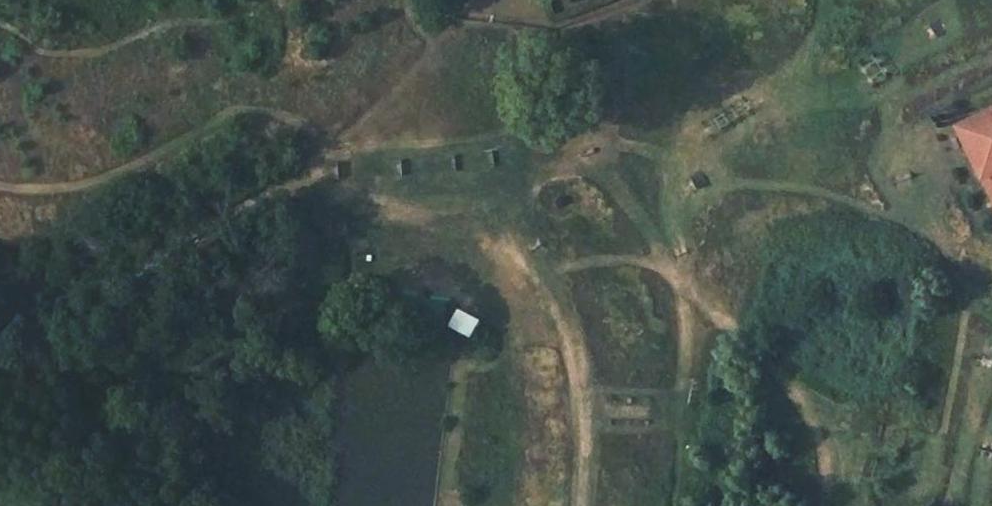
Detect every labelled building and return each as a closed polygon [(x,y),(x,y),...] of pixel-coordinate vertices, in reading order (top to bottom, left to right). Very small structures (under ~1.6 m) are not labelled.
[(955,130),(991,206),(991,109),(955,130)]
